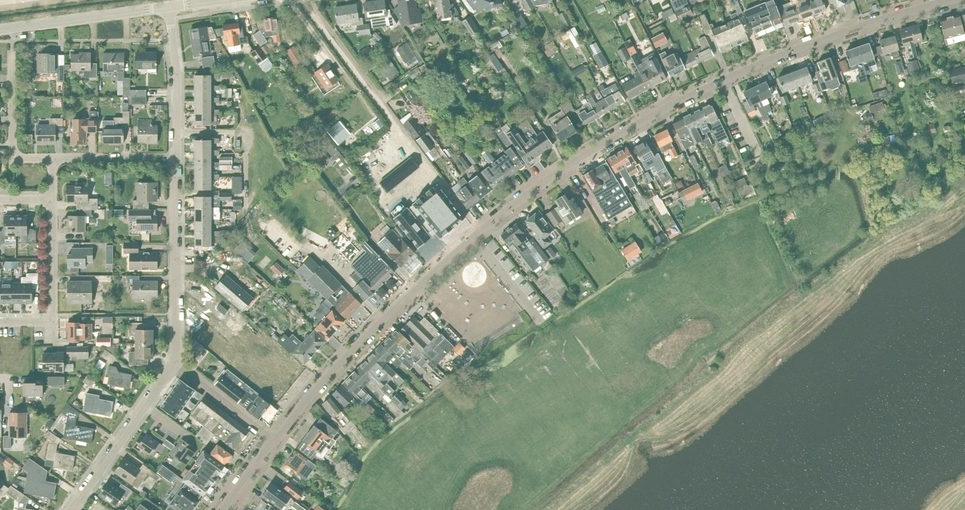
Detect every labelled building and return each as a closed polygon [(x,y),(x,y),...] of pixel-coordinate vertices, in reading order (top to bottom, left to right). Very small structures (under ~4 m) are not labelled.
[(384,0),(364,3),(366,19),(371,18),(371,23),(386,21),(391,28),(396,24),(390,13),(389,10),(386,10),(384,0)] [(393,10),(403,27),(407,24),(424,22),(422,14),(419,14),(418,8),(414,9),(413,0),(402,0),(398,1),(399,6),(393,10)] [(432,10),(436,10),(437,19),(451,17),(452,21),(459,20),(458,11),(455,7),(453,7),(453,4),(449,4),(448,0),(431,0),(432,10)] [(479,11),(484,7),(488,11),(493,7),(493,6),(501,5),(500,0),(470,0),(479,11)] [(521,0),(527,11),(534,7),(530,0),(522,0),(521,0)] [(671,3),(675,11),(679,20),(692,15),(688,5),(685,0),(677,0),(671,3)] [(736,12),(739,18),(744,16),(737,0),(733,2),(737,12),(736,12)] [(768,1),(764,3),(773,25),(782,21),(773,0),(767,0),(768,1)] [(797,0),(790,0),(788,1),(789,3),(778,7),(784,24),(800,19),(796,7),(799,7),(797,0)] [(810,15),(806,4),(812,2),(811,0),(798,0),(797,0),(799,7),(796,7),(800,19),(810,15)] [(806,4),(810,15),(825,10),(822,0),(814,0),(814,1),(812,2),(806,4)] [(830,8),(850,1),(849,0),(827,0),(830,8)] [(773,25),(764,3),(745,10),(749,22),(759,18),(763,29),(773,25)] [(356,4),(335,7),(337,23),(352,21),(352,26),(363,24),(362,18),(358,18),(356,4)] [(564,11),(559,14),(565,27),(571,24),(564,11)] [(739,18),(736,12),(730,15),(732,21),(724,24),(734,46),(748,39),(739,18)] [(520,13),(514,16),(521,28),(527,24),(520,13)] [(734,46),(724,24),(714,29),(712,26),(713,26),(712,23),(709,25),(704,14),(698,16),(705,35),(711,32),(721,52),(734,46)] [(963,26),(961,26),(958,14),(939,19),(946,45),(964,40),(964,31),(963,26)] [(470,16),(461,21),(470,36),(471,35),(473,38),(480,34),(478,31),(479,30),(470,16)] [(259,31),(253,35),(261,46),(267,41),(263,37),(273,35),(274,42),(279,41),(276,17),(264,19),(264,20),(258,21),(259,31)] [(759,18),(749,22),(754,33),(763,29),(759,18)] [(238,22),(223,25),(224,35),(227,35),(229,45),(250,42),(248,35),(245,36),(243,28),(240,29),(238,22)] [(368,39),(367,33),(364,34),(362,24),(357,25),(359,41),(368,39)] [(922,24),(910,27),(914,43),(917,42),(921,41),(921,43),(927,42),(922,24)] [(207,27),(191,29),(194,55),(211,53),(209,40),(217,39),(212,27),(207,27)] [(499,30),(503,37),(509,33),(505,27),(499,30)] [(574,27),(566,31),(575,47),(583,43),(574,27)] [(917,46),(917,42),(914,43),(910,27),(900,30),(904,45),(907,45),(910,58),(917,56),(915,46),(917,46)] [(663,32),(651,38),(655,47),(668,41),(663,32)] [(563,35),(558,38),(564,50),(569,47),(563,35)] [(702,48),(693,52),(698,63),(713,56),(708,45),(704,36),(698,39),(702,48)] [(893,36),(879,40),(882,53),(890,51),(892,59),(899,57),(897,49),(893,36)] [(543,44),(541,46),(547,57),(558,50),(551,39),(543,44)] [(630,39),(623,43),(630,55),(637,52),(630,39)] [(869,44),(857,48),(867,74),(872,72),(870,67),(876,64),(874,57),(872,52),(869,44)] [(406,45),(397,51),(405,63),(406,62),(409,66),(417,60),(419,64),(423,62),(416,51),(412,53),(406,45)] [(260,46),(250,53),(258,64),(267,57),(260,46)] [(294,46),(287,51),(297,67),(305,62),(294,46)] [(498,46),(493,49),(499,58),(504,56),(498,46)] [(624,46),(617,51),(623,61),(630,57),(624,46)] [(857,48),(845,52),(850,65),(852,70),(857,68),(860,75),(858,76),(860,83),(869,80),(867,74),(857,48)] [(601,50),(593,55),(600,69),(608,64),(601,50)] [(684,70),(675,52),(669,55),(666,54),(665,51),(659,54),(661,59),(662,61),(661,61),(669,77),(684,70)] [(698,63),(693,52),(680,58),(677,51),(675,52),(684,70),(698,63)] [(637,52),(630,55),(638,71),(647,89),(666,79),(655,59),(652,53),(641,59),(637,52)] [(58,53),(37,53),(37,72),(57,72),(57,81),(64,81),(64,69),(58,69),(58,53)] [(80,55),(72,55),(72,70),(90,70),(90,78),(97,77),(97,63),(91,63),(91,53),(80,53),(80,55)] [(130,97),(130,90),(130,77),(124,77),(124,53),(104,53),(104,70),(118,70),(118,81),(122,81),(123,97),(129,97),(130,97)] [(136,53),(136,67),(157,67),(157,53),(136,53)] [(494,53),(488,57),(495,67),(500,63),(494,53)] [(213,56),(201,58),(203,71),(210,71),(214,71),(215,69),(215,65),(213,56)] [(380,63),(374,67),(377,71),(379,70),(384,78),(387,75),(389,78),(398,72),(387,57),(383,60),(385,64),(382,66),(380,63)] [(840,84),(839,83),(837,76),(830,57),(818,62),(821,70),(815,72),(822,91),(830,88),(832,89),(838,86),(840,84)] [(845,60),(839,62),(842,73),(849,71),(845,60)] [(920,71),(916,60),(907,63),(910,74),(920,71)] [(337,79),(328,66),(317,73),(325,87),(337,79)] [(785,74),(778,77),(783,91),(791,88),(791,87),(795,86),(795,87),(798,86),(800,85),(802,88),(806,86),(805,83),(812,80),(807,66),(800,69),(792,72),(785,74)] [(417,67),(409,73),(412,79),(421,73),(417,67)] [(949,71),(952,82),(964,79),(964,67),(949,71)] [(628,99),(647,89),(638,71),(637,71),(633,73),(636,77),(630,80),(628,76),(619,81),(628,99)] [(194,75),(194,87),(211,87),(211,85),(211,78),(219,78),(219,73),(210,73),(210,75),(194,75)] [(459,73),(454,76),(463,89),(468,86),(459,73)] [(766,82),(755,87),(767,112),(772,110),(766,97),(772,94),(766,82)] [(818,82),(812,85),(816,93),(821,91),(818,82)] [(557,83),(552,86),(555,91),(560,88),(557,83)] [(299,84),(291,89),(295,95),(303,90),(299,84)] [(607,87),(617,105),(624,101),(614,84),(607,87)] [(211,99),(211,97),(211,90),(219,90),(219,85),(211,85),(211,87),(194,87),(194,99),(211,99)] [(955,95),(964,92),(964,85),(953,88),(955,95)] [(610,109),(617,105),(607,87),(605,89),(601,91),(603,96),(604,95),(606,97),(604,98),(610,109)] [(767,112),(755,87),(743,93),(747,100),(742,103),(748,113),(755,110),(752,104),(755,103),(764,121),(769,118),(767,112)] [(874,98),(889,94),(887,88),(873,92),(874,98)] [(410,90),(404,95),(416,110),(422,106),(410,90)] [(495,102),(489,92),(484,96),(490,105),(495,102)] [(564,94),(559,97),(562,102),(567,99),(564,94)] [(786,95),(780,97),(783,105),(789,103),(786,95)] [(219,97),(211,97),(211,99),(194,99),(194,111),(211,111),(211,109),(211,102),(219,102),(219,100),(219,97)] [(610,109),(604,98),(594,104),(590,97),(586,99),(587,102),(596,117),(610,109)] [(561,110),(547,120),(560,140),(575,131),(566,117),(574,111),(567,101),(559,106),(561,110)] [(596,117),(587,102),(581,106),(581,107),(575,111),(577,114),(576,114),(583,125),(596,117)] [(873,112),(865,115),(868,123),(874,121),(875,123),(877,122),(876,120),(887,116),(882,102),(871,106),(873,112)] [(711,103),(701,108),(711,130),(712,132),(715,140),(726,135),(721,124),(720,124),(711,103)] [(703,139),(704,140),(709,138),(706,132),(711,130),(701,108),(691,113),(701,133),(702,135),(703,139)] [(219,109),(211,109),(211,111),(194,111),(194,123),(195,123),(206,123),(211,123),(211,114),(219,114),(219,109)] [(73,133),(71,133),(71,143),(83,143),(83,139),(86,139),(86,132),(96,132),(96,111),(90,111),(90,118),(89,118),(89,119),(73,119),(73,133)] [(103,127),(103,143),(123,143),(123,127),(117,127),(117,123),(129,123),(129,111),(123,111),(123,117),(113,117),(113,127),(103,127)] [(701,134),(691,113),(682,118),(689,133),(694,143),(703,139),(702,135),(701,134)] [(825,115),(813,120),(816,127),(828,122),(825,115)] [(413,117),(404,124),(414,138),(423,131),(413,117)] [(695,144),(689,133),(682,118),(672,122),(685,149),(695,144)] [(37,126),(37,143),(55,144),(55,133),(62,133),(63,119),(50,119),(50,126),(37,126)] [(151,119),(138,119),(139,141),(146,141),(146,143),(157,142),(157,126),(151,126),(151,119)] [(379,119),(372,124),(377,130),(384,125),(379,119)] [(506,123),(501,127),(512,143),(526,163),(552,145),(542,132),(537,135),(526,119),(518,125),(529,141),(524,144),(515,131),(513,133),(506,123)] [(928,121),(923,122),(925,135),(936,132),(934,123),(928,124),(928,121)] [(340,122),(327,132),(338,145),(350,135),(340,122)] [(512,143),(501,127),(500,125),(494,129),(506,147),(512,143)] [(949,125),(943,126),(947,142),(953,140),(949,125)] [(666,129),(654,135),(662,153),(668,150),(672,158),(677,156),(671,141),(672,141),(666,129)] [(211,152),(211,150),(211,143),(219,143),(219,138),(211,138),(211,134),(200,134),(200,140),(194,140),(194,152),(211,152)] [(434,147),(424,134),(416,140),(426,153),(434,147)] [(894,134),(888,136),(890,144),(896,142),(894,134)] [(493,136),(488,139),(492,145),(497,141),(493,136)] [(645,141),(633,148),(642,163),(648,160),(651,165),(653,164),(657,172),(666,167),(658,153),(658,154),(654,156),(645,141)] [(331,142),(325,147),(344,171),(350,166),(331,142)] [(506,153),(518,169),(520,169),(524,166),(524,164),(525,164),(518,155),(518,154),(512,146),(505,151),(507,153),(506,153)] [(626,147),(616,153),(630,177),(642,169),(639,164),(638,164),(635,160),(634,161),(632,157),(626,147)] [(469,149),(464,153),(473,164),(477,170),(479,168),(475,163),(478,160),(469,149)] [(219,150),(211,150),(211,152),(194,152),(194,164),(211,164),(211,162),(211,155),(219,155),(219,150)] [(487,150),(482,153),(489,163),(494,159),(487,150)] [(323,151),(309,163),(316,171),(330,159),(323,151)] [(473,164),(464,153),(460,157),(468,168),(473,164)] [(506,153),(491,165),(495,171),(498,169),(506,179),(518,169),(506,153)] [(635,185),(630,177),(616,153),(607,158),(615,172),(619,170),(630,189),(635,185)] [(693,154),(689,157),(692,163),(695,169),(699,167),(693,154)] [(411,157),(401,165),(409,175),(419,167),(411,157)] [(232,164),(219,164),(219,162),(211,162),(211,164),(194,164),(194,176),(210,176),(210,174),(210,167),(219,167),(219,170),(232,170),(232,164)] [(593,169),(582,175),(600,206),(609,220),(632,206),(620,185),(618,181),(617,181),(606,162),(603,165),(603,164),(594,170),(593,169)] [(726,164),(717,168),(722,177),(730,173),(726,164)] [(401,165),(397,169),(404,178),(409,175),(401,165)] [(480,173),(483,178),(484,178),(485,179),(492,189),(506,179),(498,169),(495,171),(491,165),(480,173)] [(729,169),(731,175),(739,172),(737,166),(729,169)] [(666,167),(657,172),(663,182),(672,177),(666,167)] [(397,169),(393,172),(400,181),(404,178),(397,169)] [(393,172),(389,175),(396,185),(400,181),(393,172)] [(210,176),(194,176),(194,189),(210,189),(210,179),(219,179),(219,174),(210,174),(210,176)] [(473,189),(480,198),(492,189),(485,179),(484,178),(483,178),(479,174),(467,183),(472,189),(473,189)] [(389,175),(380,182),(387,192),(396,185),(389,175)] [(744,177),(734,182),(741,198),(755,191),(751,184),(747,185),(744,177)] [(133,201),(133,210),(147,210),(147,209),(149,209),(149,200),(157,201),(157,182),(137,182),(137,192),(140,192),(140,201),(133,201)] [(76,186),(67,186),(67,202),(80,202),(80,210),(97,209),(97,198),(87,199),(87,183),(76,183),(76,186)] [(480,198),(473,189),(472,189),(471,190),(467,184),(456,193),(467,208),(480,198)] [(697,184),(679,192),(681,197),(685,195),(687,199),(702,192),(697,184)] [(402,203),(391,212),(394,217),(393,218),(418,248),(423,244),(426,241),(431,237),(436,233),(440,238),(444,235),(445,236),(453,229),(453,228),(464,219),(452,204),(453,203),(449,198),(448,199),(447,197),(447,196),(444,193),(443,192),(444,192),(441,188),(440,189),(437,185),(433,188),(432,187),(426,192),(427,193),(423,196),(422,195),(416,200),(417,201),(408,209),(407,207),(406,208),(402,203)] [(658,194),(654,188),(648,191),(652,197),(658,194)] [(211,196),(194,196),(194,209),(211,209),(211,207),(219,207),(219,200),(231,200),(231,193),(227,193),(219,193),(219,195),(211,195),(211,196)] [(554,209),(547,214),(554,226),(562,221),(565,224),(582,212),(575,201),(571,204),(564,195),(555,201),(559,206),(554,209)] [(717,202),(712,204),(716,212),(721,210),(717,202)] [(211,209),(194,209),(194,221),(211,221),(211,219),(219,219),(219,207),(211,207),(211,209)] [(80,216),(68,216),(68,231),(72,231),(72,232),(74,232),(74,231),(85,231),(85,223),(89,223),(89,216),(92,216),(92,210),(80,210),(80,216)] [(133,210),(129,210),(129,221),(137,221),(137,230),(157,230),(157,216),(151,216),(151,210),(147,210),(133,210)] [(529,233),(533,238),(537,243),(542,249),(551,242),(546,236),(553,230),(538,211),(526,221),(533,230),(529,233)] [(16,235),(16,215),(5,215),(5,229),(0,229),(0,243),(5,243),(5,245),(16,245),(16,235)] [(27,215),(16,215),(16,235),(22,235),(22,243),(36,243),(36,230),(27,230),(27,215)] [(219,219),(211,219),(211,221),(194,221),(195,233),(211,233),(211,231),(211,224),(219,224),(219,219)] [(537,243),(533,238),(529,242),(516,224),(501,236),(509,247),(512,245),(523,259),(532,272),(549,259),(537,243)] [(392,230),(378,243),(388,253),(387,253),(400,266),(401,265),(409,274),(422,262),(413,253),(414,252),(402,239),(402,240),(392,230)] [(219,231),(211,231),(211,233),(195,233),(195,245),(211,245),(211,235),(215,235),(215,243),(220,243),(226,236),(226,234),(219,234),(219,231)] [(663,232),(654,238),(658,245),(667,239),(663,232)] [(343,234),(332,244),(350,261),(358,253),(348,243),(350,241),(343,234)] [(322,237),(312,247),(320,254),(329,244),(322,237)] [(351,266),(356,271),(374,292),(395,272),(365,241),(360,245),(366,251),(351,266)] [(635,241),(621,250),(628,260),(642,252),(635,241)] [(124,243),(124,253),(130,253),(130,269),(157,269),(157,253),(138,253),(138,243),(124,243)] [(550,247),(544,251),(550,260),(556,255),(550,247)] [(74,255),(68,255),(68,267),(70,267),(70,271),(79,271),(79,267),(85,267),(85,261),(93,261),(93,248),(74,248),(74,255)] [(310,257),(297,269),(307,279),(327,299),(336,307),(335,308),(347,319),(353,325),(368,311),(361,304),(336,279),(322,265),(320,267),(310,257)] [(276,262),(271,268),(279,275),(284,270),(276,262)] [(374,292),(356,271),(350,276),(358,284),(353,289),(365,300),(374,292)] [(22,283),(22,303),(33,303),(33,288),(38,288),(38,292),(39,292),(39,273),(27,273),(27,277),(22,277),(22,283)] [(139,275),(127,275),(127,282),(133,282),(133,297),(157,297),(157,281),(139,281),(139,275)] [(225,275),(215,287),(242,310),(253,298),(225,275)] [(92,282),(68,282),(69,303),(92,303),(92,282)] [(2,283),(2,303),(12,303),(12,283),(2,283)] [(12,303),(22,303),(22,283),(12,283),(12,303)] [(572,299),(568,294),(562,298),(566,303),(572,299)] [(317,311),(313,315),(317,319),(314,323),(318,326),(316,328),(328,338),(344,321),(332,311),(322,303),(319,306),(320,308),(317,311)] [(421,351),(424,354),(431,361),(431,362),(435,366),(454,346),(441,334),(424,318),(419,322),(414,317),(401,330),(421,351)] [(135,335),(135,343),(153,342),(153,329),(143,329),(143,321),(128,322),(129,335),(135,335)] [(92,323),(82,323),(68,323),(68,340),(82,340),(82,339),(92,339),(92,323)] [(398,327),(383,343),(395,355),(402,362),(409,369),(416,362),(421,367),(427,361),(422,356),(424,354),(421,351),(401,330),(398,327)] [(285,332),(278,340),(290,352),(292,350),(294,352),(293,352),(305,363),(325,341),(314,331),(309,335),(307,334),(304,337),(305,339),(302,342),(293,333),(289,337),(285,332)] [(111,338),(96,338),(96,346),(111,346),(111,338)] [(153,342),(135,343),(135,351),(129,351),(129,364),(143,364),(143,356),(154,356),(153,342)] [(383,343),(375,351),(394,370),(398,366),(402,362),(395,355),(383,343)] [(459,343),(453,349),(458,355),(465,348),(459,343)] [(89,347),(68,347),(68,356),(78,356),(78,358),(89,357),(89,347)] [(105,349),(101,355),(112,364),(117,358),(114,355),(105,349)] [(371,379),(389,396),(395,390),(387,383),(392,378),(399,385),(404,380),(396,372),(394,370),(375,351),(359,367),(371,379)] [(44,354),(44,371),(64,371),(64,353),(58,353),(58,354),(44,354)] [(109,365),(107,377),(108,377),(107,384),(130,388),(133,373),(115,370),(116,366),(109,365)] [(388,397),(389,396),(371,379),(359,367),(351,376),(363,387),(365,385),(380,400),(386,394),(388,397)] [(259,419),(271,404),(258,394),(259,394),(228,368),(215,383),(259,419)] [(64,376),(48,376),(48,385),(64,385),(64,376)] [(87,376),(83,382),(91,387),(95,382),(87,376)] [(363,387),(351,376),(343,383),(355,395),(371,411),(374,408),(364,399),(369,394),(362,388),(363,387)] [(180,379),(174,388),(189,399),(195,389),(180,379)] [(37,383),(24,383),(24,396),(44,396),(44,385),(37,385),(37,383)] [(341,385),(332,394),(345,407),(353,398),(341,385)] [(174,388),(167,397),(182,408),(189,399),(174,388)] [(87,393),(83,411),(91,412),(110,416),(113,402),(99,399),(99,395),(87,393)] [(397,393),(391,399),(397,406),(403,400),(404,399),(397,393)] [(167,397),(161,407),(176,418),(182,408),(167,397)] [(190,415),(200,422),(203,419),(203,416),(207,411),(212,415),(218,407),(205,397),(190,415)] [(332,397),(323,404),(333,416),(332,417),(336,423),(345,434),(351,429),(365,446),(369,443),(332,397)] [(68,403),(61,412),(67,416),(64,437),(92,442),(95,429),(75,425),(77,418),(81,413),(68,403)] [(250,431),(218,407),(212,415),(207,411),(203,416),(203,419),(200,422),(203,425),(195,435),(206,444),(214,434),(233,449),(241,440),(242,441),(250,431)] [(10,435),(4,435),(4,448),(11,448),(11,436),(26,436),(26,413),(10,413),(10,435)] [(303,440),(298,447),(312,458),(318,451),(322,455),(325,451),(323,450),(326,446),(330,449),(336,441),(332,438),(338,431),(334,428),(335,426),(325,415),(322,419),(321,418),(315,425),(315,424),(303,439),(303,440)] [(50,418),(46,423),(51,427),(55,421),(50,418)] [(46,459),(45,465),(73,470),(76,456),(57,452),(58,444),(61,439),(49,430),(45,435),(50,439),(49,442),(49,443),(46,459)] [(138,439),(133,447),(141,452),(143,450),(150,455),(158,442),(146,434),(141,441),(138,439)] [(166,439),(163,443),(171,449),(174,445),(166,439)] [(179,449),(174,456),(178,459),(177,460),(179,462),(180,460),(186,465),(195,453),(188,447),(190,444),(182,439),(176,447),(179,449)] [(205,451),(199,457),(211,466),(216,458),(225,465),(228,460),(230,460),(233,457),(232,455),(233,454),(218,444),(210,455),(205,451)] [(285,465),(297,473),(305,479),(306,479),(304,478),(314,465),(315,466),(315,465),(307,459),(295,450),(285,465)] [(8,457),(4,463),(10,468),(14,462),(8,457)] [(199,457),(183,479),(177,474),(172,480),(178,483),(166,500),(171,503),(166,509),(168,509),(193,509),(200,500),(199,499),(203,494),(204,495),(211,485),(212,485),(219,475),(218,475),(225,465),(216,458),(211,466),(199,457)] [(30,458),(23,468),(28,471),(24,492),(54,497),(56,483),(45,481),(48,471),(42,467),(30,458)] [(118,467),(115,472),(138,488),(144,480),(145,481),(149,475),(155,479),(156,482),(161,476),(143,464),(140,468),(125,458),(119,466),(118,467)] [(326,464),(319,458),(315,464),(322,469),(326,464)] [(163,464),(157,472),(171,482),(172,480),(177,474),(163,464)] [(15,481),(12,485),(17,488),(19,484),(21,481),(17,478),(15,481)] [(109,480),(99,494),(115,505),(123,494),(126,497),(131,489),(122,482),(118,487),(109,480)] [(2,497),(9,487),(1,482),(0,481),(0,496),(2,497)] [(302,491),(298,488),(289,481),(284,488),(297,498),(302,491)] [(291,497),(272,483),(263,495),(283,509),(291,497)] [(11,485),(6,493),(18,502),(18,506),(17,509),(36,509),(25,508),(26,503),(30,498),(11,485)]
